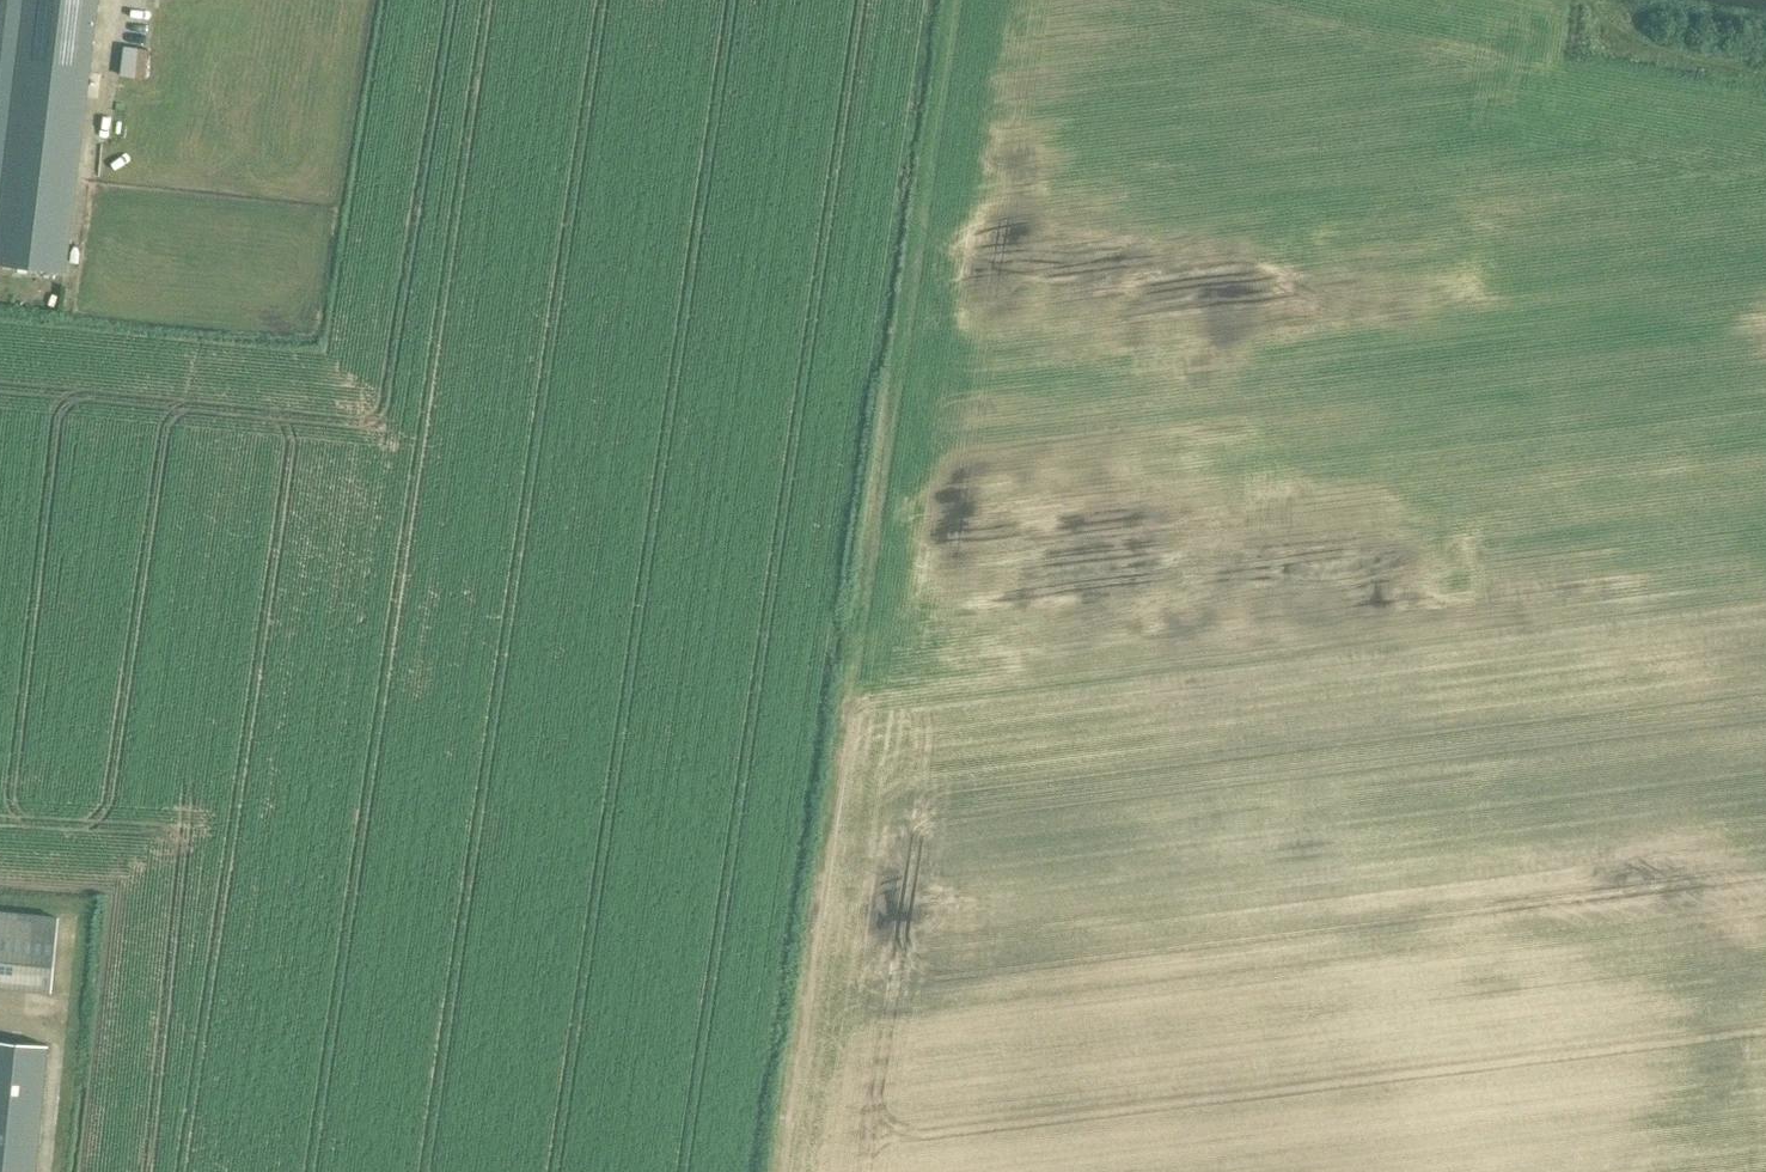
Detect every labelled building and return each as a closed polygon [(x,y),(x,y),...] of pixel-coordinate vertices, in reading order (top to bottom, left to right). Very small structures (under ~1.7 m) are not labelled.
[(0,205),(0,262),(12,264),(33,266),(55,269),(65,270),(86,95),(89,72),(97,9),(98,0),(25,0),(0,205)] [(125,45),(121,74),(145,77),(149,48),(125,45)] [(51,989),(58,919),(0,912),(0,983),(51,989)] [(46,1043),(0,1039),(0,1171),(33,1171),(46,1043)]
